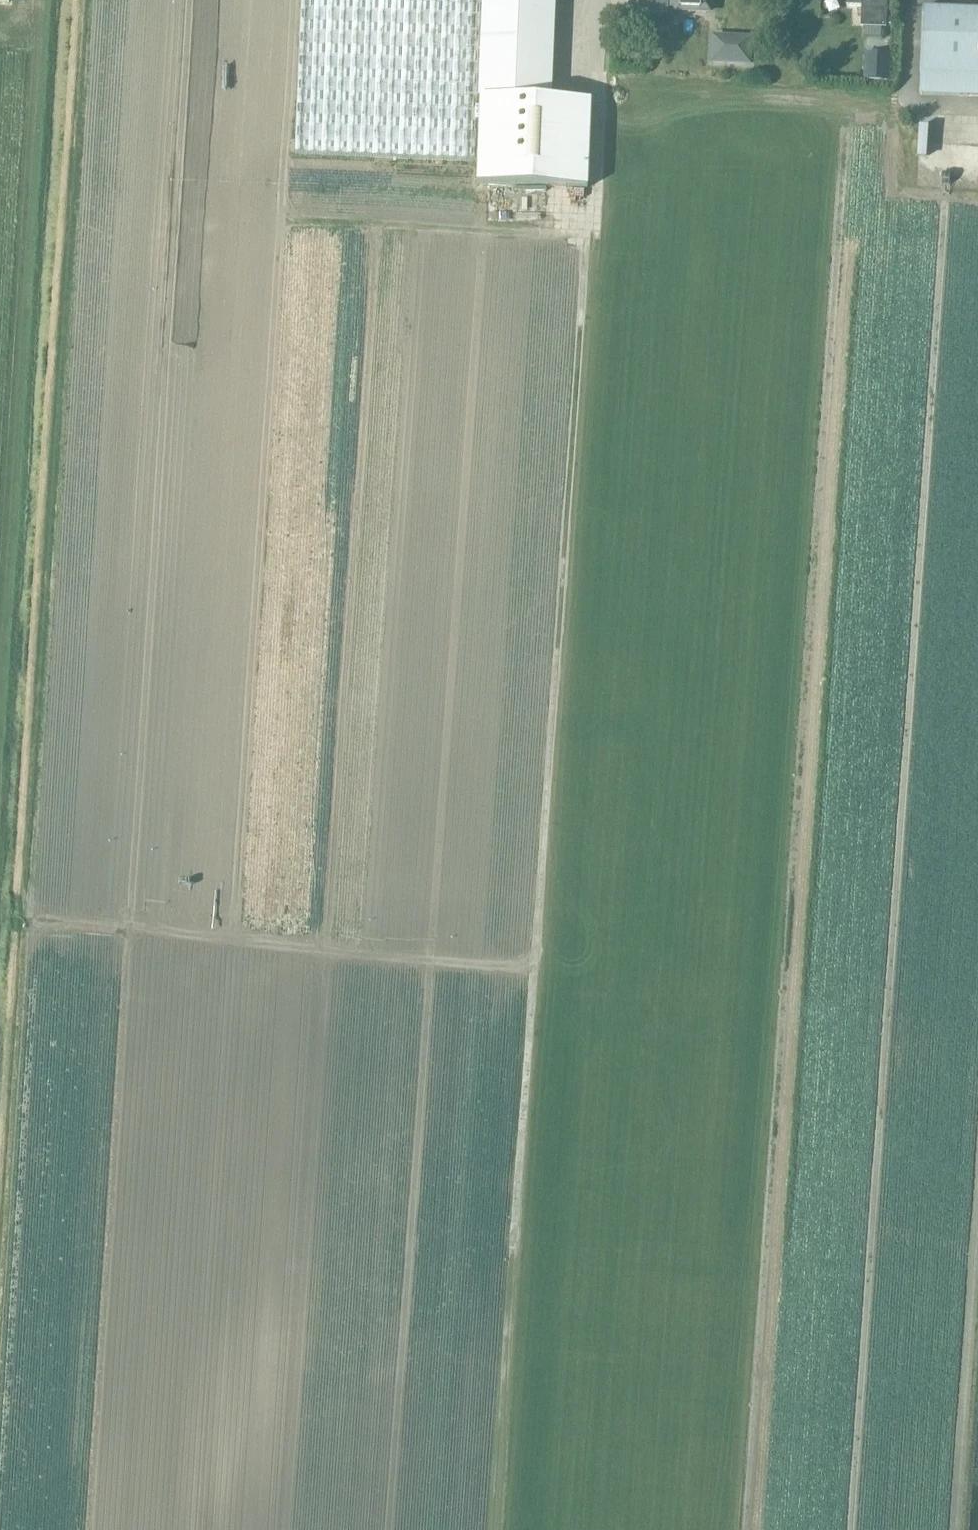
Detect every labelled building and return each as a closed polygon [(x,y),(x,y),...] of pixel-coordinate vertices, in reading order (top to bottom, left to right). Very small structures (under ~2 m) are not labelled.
[(478,162),(480,99),(483,0),(302,0),(297,154),(478,162)] [(556,0),(483,0),(480,99),(481,99),(553,101),(556,0)] [(709,10),(709,0),(672,0),(672,8),(709,10)] [(849,4),(864,5),(863,28),(889,29),(890,0),(849,0),(849,4)] [(919,93),(977,95),(977,11),(922,9),(919,93)] [(715,65),(750,67),(752,40),(716,38),(715,65)] [(589,187),(592,102),(553,101),(481,99),(479,184),(589,187)] [(824,1516),(814,1515),(814,1529),(823,1529),(824,1516)]
